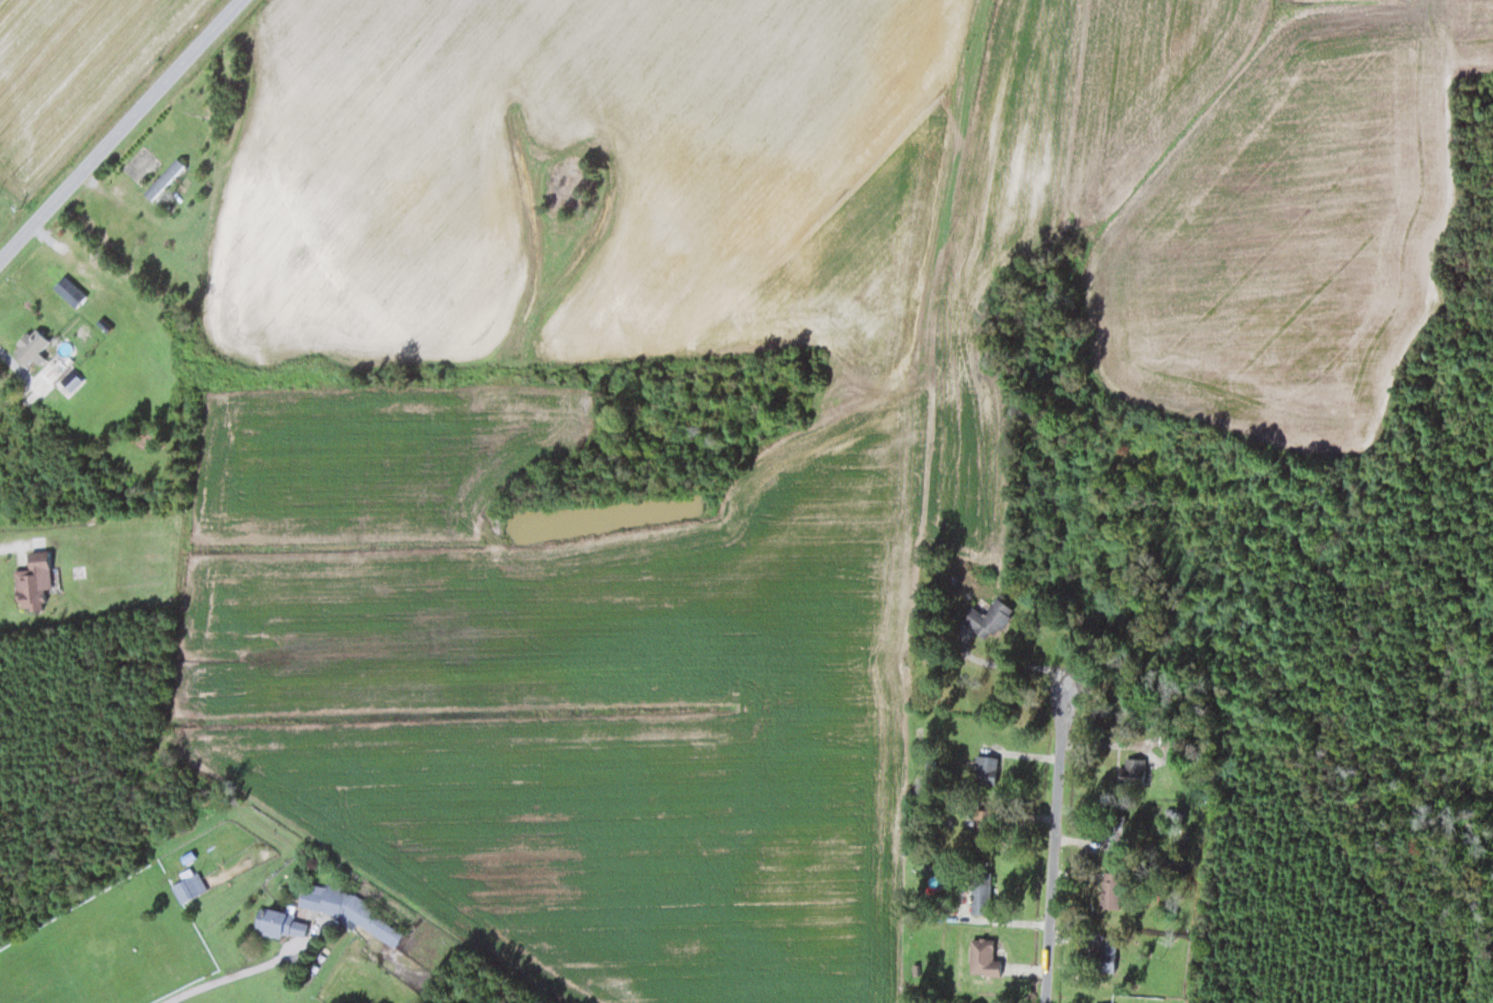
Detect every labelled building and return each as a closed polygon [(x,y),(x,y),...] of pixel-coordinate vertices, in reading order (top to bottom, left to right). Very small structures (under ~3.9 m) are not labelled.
[(149,201),(185,166),(177,159),(142,194),(149,201)] [(98,272),(85,260),(56,292),(69,304),(98,272)] [(33,326),(9,350),(24,365),(48,340),(33,326)] [(65,399),(84,381),(69,366),(50,384),(65,399)] [(24,559),(6,560),(7,603),(25,603),(24,559)] [(971,605),(960,620),(990,642),(1014,609),(996,596),(983,614),(971,605)] [(1000,755),(975,755),(975,785),(1000,785),(1000,755)] [(1118,766),(1116,783),(1143,787),(1147,760),(1126,757),(1124,767),(1118,766)] [(1124,815),(1107,815),(1107,850),(1124,850),(1124,815)] [(171,886),(180,904),(205,891),(193,867),(179,874),(182,880),(171,886)] [(989,911),(989,872),(970,872),(970,911),(989,911)] [(303,940),(308,913),(347,916),(345,924),(356,926),(395,946),(404,929),(321,885),(305,882),(302,888),(298,907),(288,905),(284,913),(262,908),(257,931),(303,940)] [(1100,937),(1093,969),(1112,973),(1119,942),(1100,937)]
